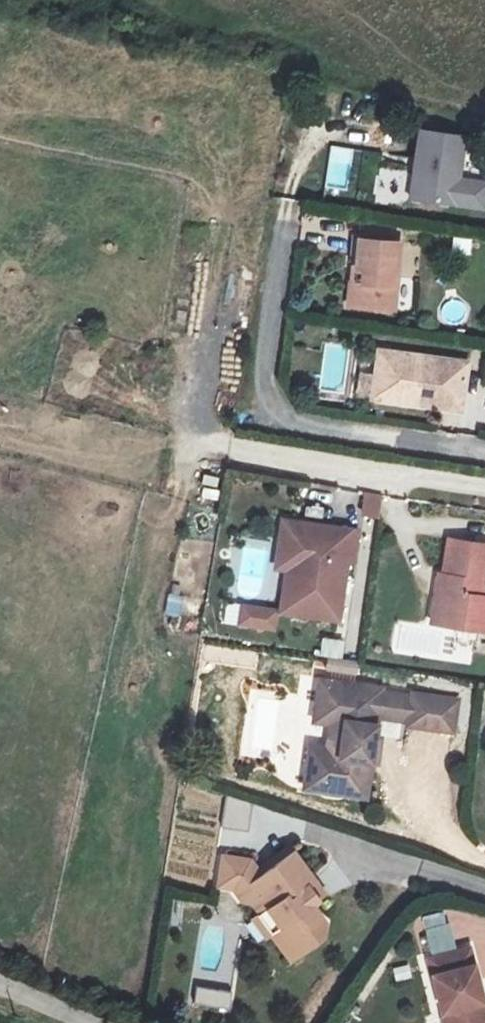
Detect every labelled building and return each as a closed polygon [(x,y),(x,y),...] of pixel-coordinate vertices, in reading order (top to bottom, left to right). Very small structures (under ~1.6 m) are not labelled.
[(467,142),(424,136),(415,200),(457,207),(467,142)] [(323,148),(329,194),(355,191),(349,145),(323,148)] [(393,309),(402,242),(359,237),(357,254),(362,255),(356,304),(393,309)] [(465,369),(379,358),(376,382),(383,383),(380,402),(460,413),(465,369)] [(362,493),(360,514),(379,516),(381,494),(362,493)] [(362,532),(287,520),(282,552),(304,556),(307,561),(299,613),(341,621),(351,561),(357,562),(362,532)] [(457,535),(451,571),(465,574),(457,622),(484,627),(484,539),(457,535)] [(457,622),(465,574),(451,571),(441,569),(432,618),(457,622)] [(275,629),(277,605),(238,602),(236,626),(275,629)] [(322,636),(319,653),(340,657),(343,640),(322,636)] [(381,684),(318,674),(313,711),(343,715),(338,751),(308,746),(303,783),(365,792),(377,713),(407,717),(406,721),(452,728),(457,695),(411,688),(381,687),(381,684)] [(255,863),(225,859),(221,892),(236,895),(244,906),(254,908),(261,917),(254,922),(268,943),(273,939),(293,966),(320,946),(309,931),(325,919),(317,909),(323,903),(313,890),(319,885),(297,853),(265,877),(255,863)] [(428,963),(446,1022),(484,1022),(484,1012),(484,1009),(484,990),(473,949),(428,963)] [(195,1004),(229,1009),(232,991),(197,987),(195,1004)]
